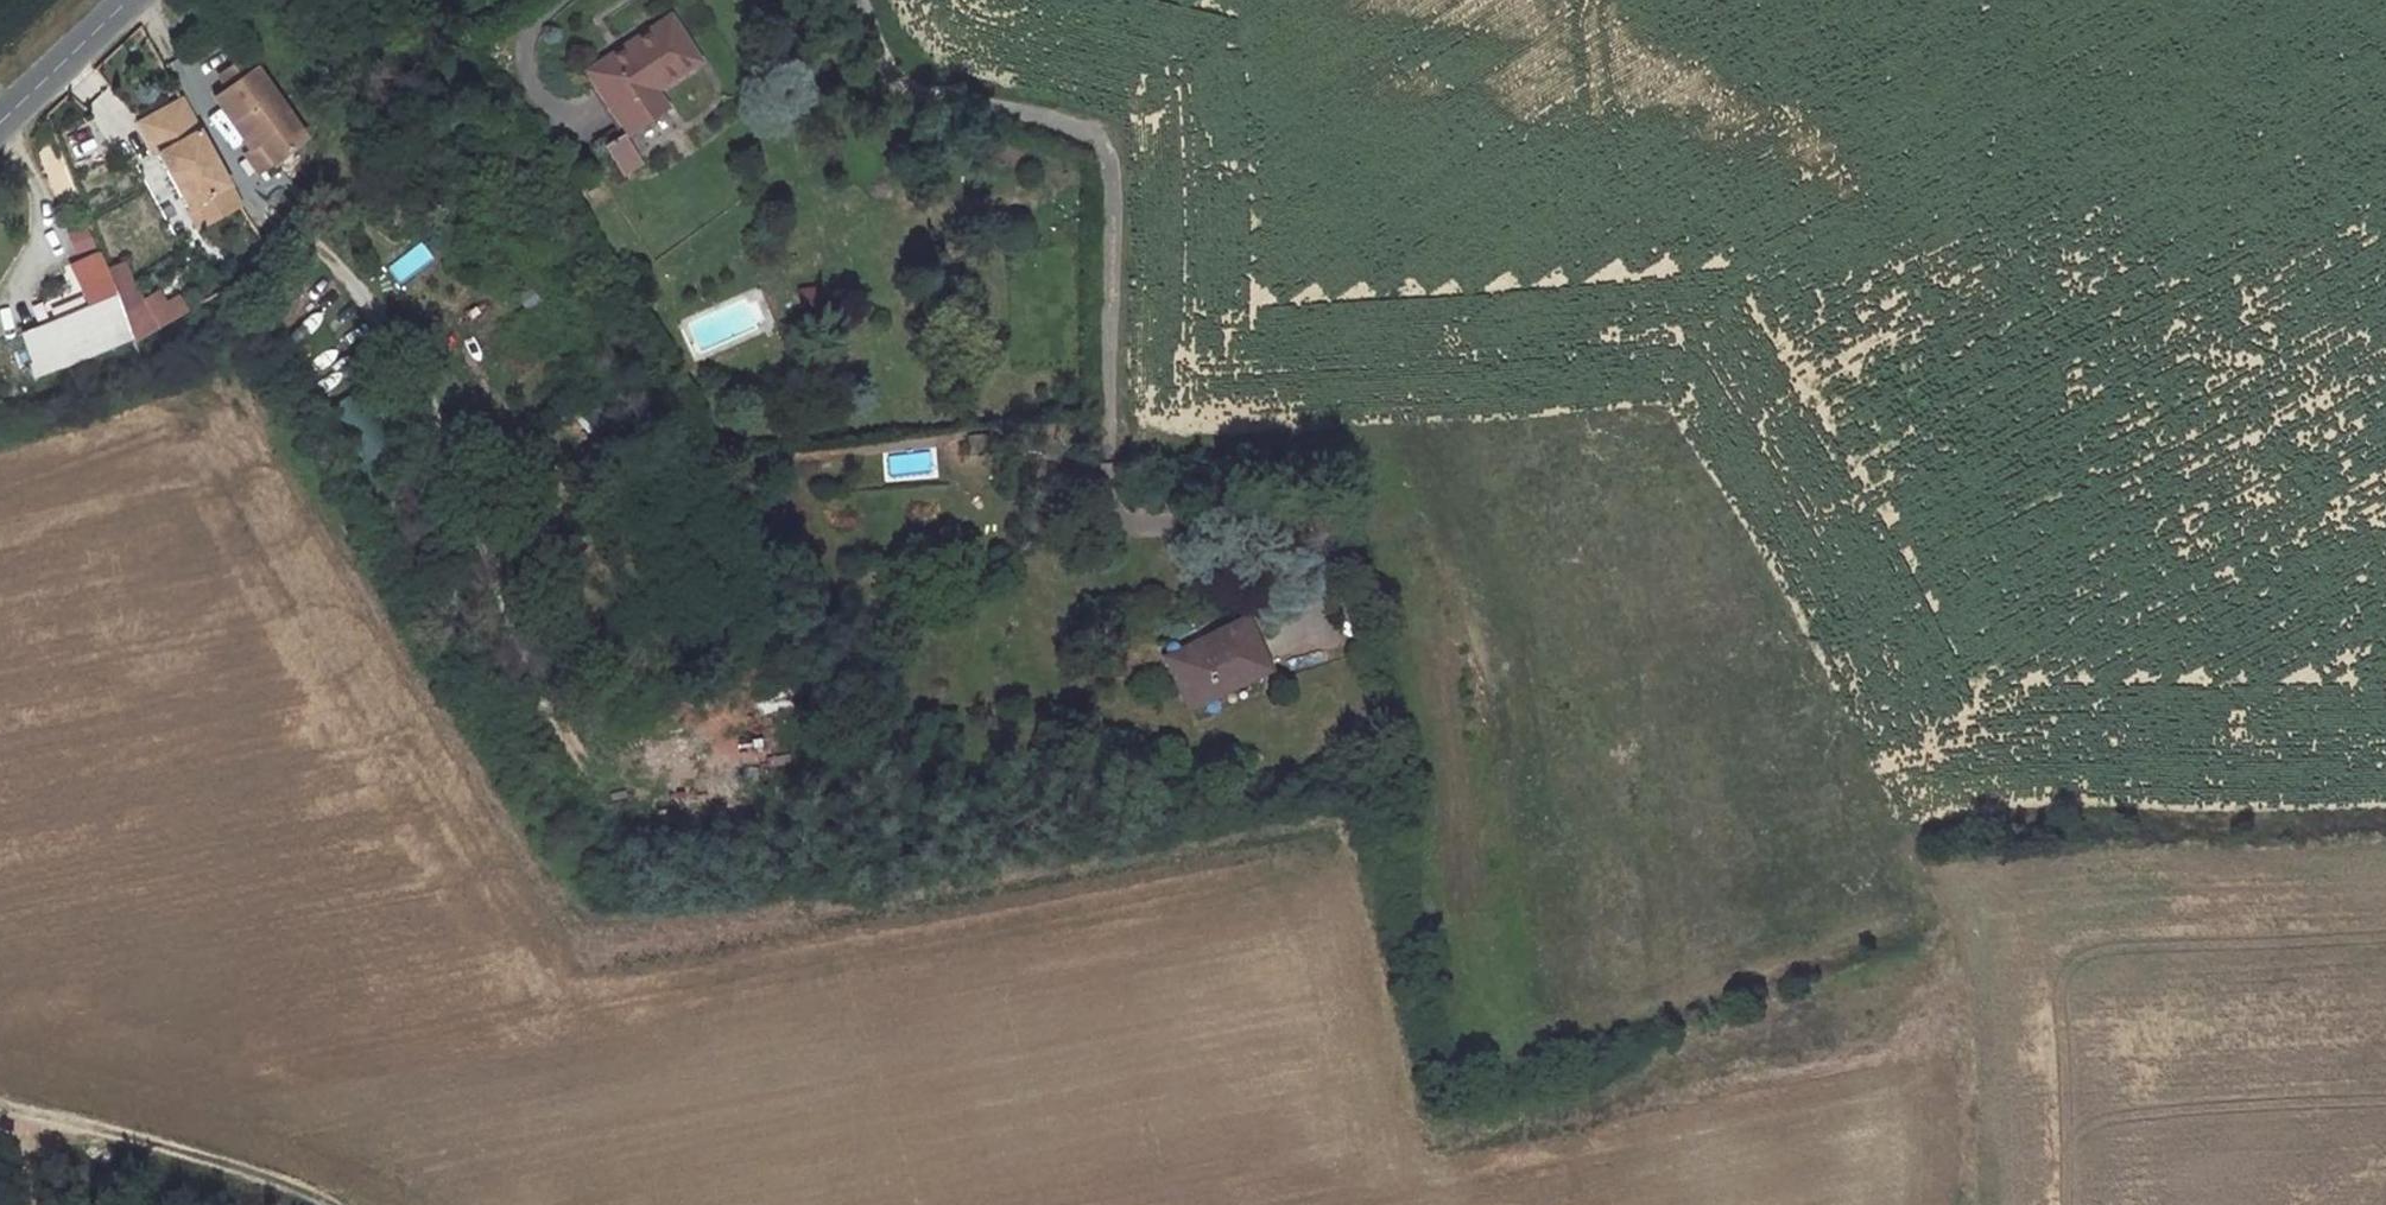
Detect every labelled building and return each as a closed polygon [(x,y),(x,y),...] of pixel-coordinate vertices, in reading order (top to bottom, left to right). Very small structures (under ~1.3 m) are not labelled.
[(594,53),(654,96),(680,57),(665,45),(692,4),(686,0),(631,0),(594,53)] [(301,145),(244,63),(224,77),(232,90),(213,103),(233,132),(238,128),(267,169),(301,145)] [(179,100),(138,124),(199,227),(240,203),(179,100)] [(620,181),(641,167),(620,137),(600,151),(620,181)] [(87,314),(28,337),(40,371),(139,337),(113,267),(75,279),(87,314)] [(510,300),(532,315),(543,300),(522,284),(510,300)] [(800,316),(821,312),(817,287),(795,291),(800,316)] [(1325,604),(1277,624),(1292,661),(1341,641),(1325,604)] [(1224,639),(1186,657),(1208,701),(1290,662),(1266,611),(1220,631),(1224,639)]
